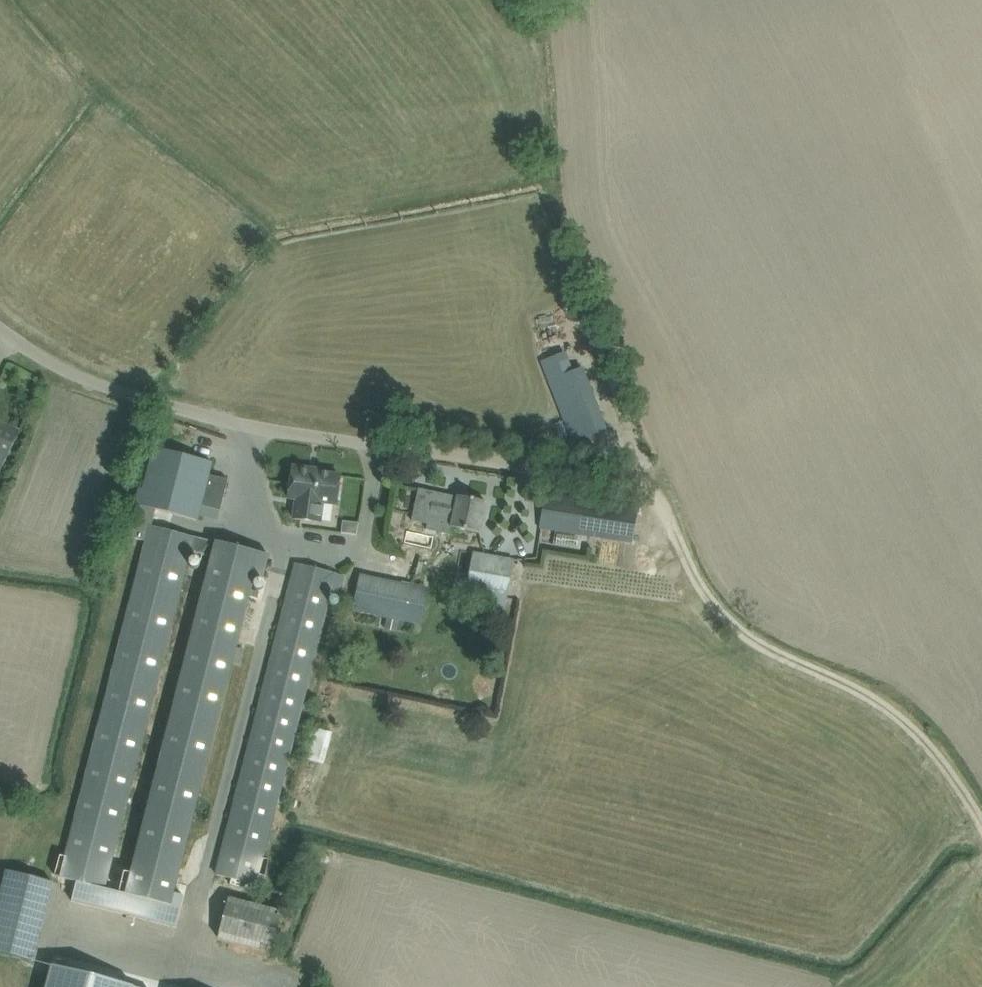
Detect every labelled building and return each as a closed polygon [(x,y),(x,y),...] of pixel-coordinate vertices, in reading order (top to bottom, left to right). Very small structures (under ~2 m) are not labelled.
[(586,438),(606,430),(588,382),(567,390),(586,438)] [(20,431),(0,421),(0,470),(20,431)] [(139,488),(133,510),(125,536),(143,540),(61,878),(75,882),(74,888),(84,891),(86,885),(107,890),(188,556),(192,558),(194,552),(212,557),(211,561),(210,565),(209,564),(129,894),(169,904),(247,583),(249,575),(262,579),(264,574),(268,555),(216,542),(216,543),(193,536),(151,526),(155,510),(196,520),(200,505),(216,509),(224,479),(208,475),(211,462),(153,447),(142,489),(139,488)] [(320,470),(320,468),(291,464),(286,500),(294,500),(292,518),(320,522),(323,503),(335,505),(340,473),(320,470)] [(545,493),(542,513),(540,528),(632,542),(634,528),(637,508),(545,493)] [(479,533),(482,522),(486,502),(457,496),(455,504),(434,500),(428,528),(448,533),(449,526),(479,533)] [(464,599),(504,606),(513,559),(473,552),(464,599)] [(333,615),(343,575),(294,563),(216,874),(230,879),(229,885),(239,888),(241,880),(262,886),(265,875),(259,874),(325,613),(333,615)] [(420,625),(428,587),(359,573),(351,611),(386,618),(398,620),(420,625)] [(386,618),(384,627),(396,629),(398,620),(386,618)] [(33,961),(53,883),(44,880),(5,870),(0,890),(0,952),(33,961)] [(270,952),(282,910),(228,896),(216,938),(270,952)] [(45,986),(136,986),(133,986),(50,966),(45,986)]
